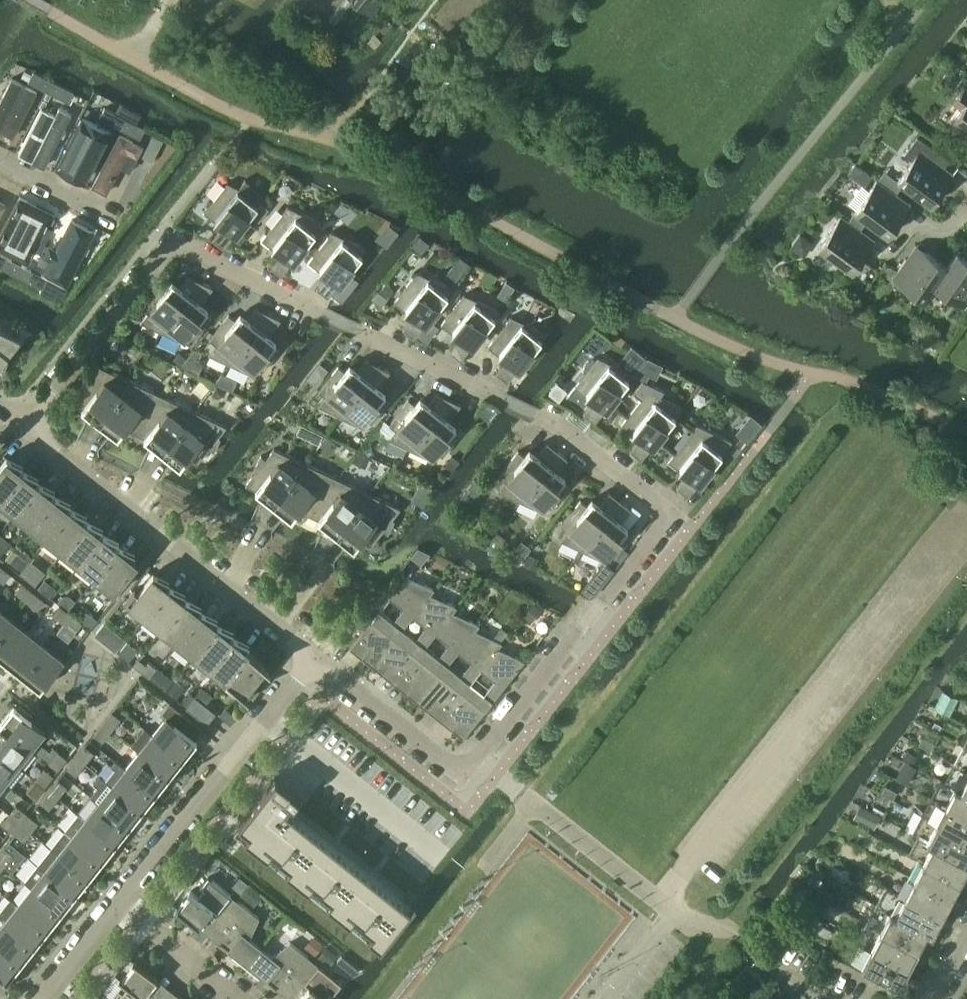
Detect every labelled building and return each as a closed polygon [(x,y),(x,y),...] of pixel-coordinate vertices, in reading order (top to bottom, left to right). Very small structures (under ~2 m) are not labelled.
[(26,68),(20,65),(16,72),(23,76),(26,68)] [(27,81),(47,91),(53,81),(32,70),(27,81)] [(4,122),(17,128),(36,90),(11,77),(0,100),(0,129),(4,122)] [(53,81),(47,91),(68,101),(73,91),(53,81)] [(949,123),(966,135),(966,88),(963,86),(952,102),(960,108),(949,123)] [(104,106),(99,117),(119,127),(124,116),(104,106)] [(41,107),(17,153),(44,166),(71,113),(58,107),(55,114),(41,107)] [(55,168),(76,178),(86,157),(98,163),(113,131),(81,115),(55,168)] [(144,129),(145,127),(124,116),(119,127),(143,140),(148,130),(144,129)] [(90,186),(105,194),(127,152),(137,157),(143,145),(119,132),(90,186)] [(911,158),(890,188),(895,193),(902,183),(930,204),(953,172),(944,165),(949,158),(916,135),(903,153),(911,158)] [(222,226),(212,239),(223,248),(262,198),(266,195),(245,178),(238,187),(227,182),(204,211),(222,226)] [(887,234),(903,213),(910,203),(895,193),(890,188),(876,179),(853,210),(887,234)] [(35,209),(38,203),(18,193),(0,230),(0,249),(13,255),(13,254),(29,261),(48,223),(43,216),(39,214),(40,212),(35,209)] [(279,253),(269,266),(281,275),(323,222),(287,206),(261,239),(279,253)] [(851,270),(867,248),(874,238),(840,214),(817,246),(851,270)] [(45,249),(38,262),(62,275),(86,228),(61,216),(53,232),(47,230),(39,246),(45,249)] [(233,239),(240,244),(248,233),(241,228),(233,239)] [(326,275),(316,288),(328,297),(367,247),(332,231),(308,261),(326,275)] [(419,234),(410,245),(421,254),(429,243),(419,234)] [(915,243),(891,278),(924,301),(934,286),(946,265),(915,243)] [(30,281),(35,271),(6,256),(7,253),(0,249),(0,266),(30,281)] [(934,286),(964,307),(966,303),(966,258),(956,250),(946,265),(934,286)] [(35,271),(30,281),(41,287),(39,291),(60,302),(67,288),(35,271)] [(402,328),(414,337),(418,332),(420,330),(425,323),(428,319),(453,288),(418,271),(394,301),(412,316),(402,328)] [(170,320),(201,281),(188,275),(180,286),(172,280),(167,287),(160,282),(141,307),(147,312),(140,321),(161,331),(170,320)] [(201,281),(170,320),(161,331),(182,341),(188,333),(194,339),(212,317),(205,312),(211,305),(203,299),(213,287),(201,281)] [(459,338),(449,350),(460,359),(499,310),(464,293),(441,323),(459,338)] [(208,353),(229,363),(268,313),(256,307),(248,318),(240,312),(235,319),(229,314),(209,339),(215,344),(208,353)] [(268,313),(229,363),(250,373),(256,365),(263,371),(280,349),(273,344),(279,337),(271,331),(281,319),(268,313)] [(496,372),(507,381),(546,332),(511,315),(487,345),(506,360),(496,372)] [(420,330),(418,332),(427,340),(434,331),(425,323),(420,330)] [(21,334),(0,324),(0,360),(21,334)] [(113,332),(119,337),(125,329),(119,324),(113,332)] [(132,344),(127,354),(146,362),(150,352),(132,344)] [(609,403),(633,373),(598,356),(596,359),(592,359),(588,360),(586,363),(584,366),(583,370),(584,374),(575,386),(593,400),(583,413),(594,422),(602,412),(609,403)] [(318,405),(339,415),(378,365),(366,359),(357,370),(350,364),(344,370),(338,366),(318,391),(325,396),(318,405)] [(315,383),(326,369),(320,363),(308,378),(315,383)] [(378,365),(339,415),(359,425),(365,417),(372,422),(389,401),(383,396),(388,389),(380,383),(390,371),(378,365)] [(71,402),(81,407),(100,422),(131,381),(100,366),(92,377),(87,373),(80,386),(82,388),(71,402)] [(222,386),(227,376),(222,373),(215,382),(222,386)] [(135,432),(141,423),(163,396),(131,381),(100,422),(117,436),(124,427),(135,432)] [(558,400),(567,390),(556,381),(548,392),(558,400)] [(641,459),(683,406),(647,390),(621,423),(640,437),(630,450),(641,459)] [(419,436),(449,398),(436,392),(428,403),(420,397),(415,404),(408,399),(389,424),(395,429),(388,438),(409,448),(419,436)] [(163,396),(141,423),(135,432),(144,436),(143,437),(162,451),(165,446),(194,410),(163,396)] [(449,398),(419,436),(409,448),(430,458),(436,450),(442,455),(460,434),(453,429),(459,422),(451,416),(461,404),(449,398)] [(602,412),(612,420),(619,412),(609,403),(602,412)] [(194,410),(165,446),(162,451),(180,465),(187,457),(198,462),(209,447),(214,451),(220,437),(218,436),(226,425),(194,410)] [(688,496),(732,440),(698,422),(668,460),(686,474),(676,487),(688,496)] [(318,444),(322,435),(312,429),(307,438),(318,444)] [(337,444),(328,436),(321,444),(331,452),(337,444)] [(505,480),(497,490),(519,500),(557,450),(547,442),(537,454),(529,448),(524,455),(518,450),(498,475),(505,480)] [(245,484),(255,489),(273,504),(277,499),(306,463),(274,448),(265,458),(261,455),(254,468),(256,470),(245,484)] [(557,450),(519,500),(539,509),(545,502),(552,507),(569,485),(563,480),(568,473),(561,467),(568,458),(557,450)] [(354,461),(365,467),(370,457),(358,451),(354,461)] [(0,499),(23,470),(6,457),(0,465),(0,499)] [(306,463),(277,499),(273,504),(291,518),(298,509),(308,514),(337,478),(306,463)] [(23,470),(0,499),(16,512),(39,483),(23,470)] [(337,478),(308,514),(319,519),(318,520),(336,533),(339,529),(368,492),(337,478)] [(39,483),(16,512),(32,524),(55,496),(39,483)] [(560,539),(581,549),(620,500),(610,491),(600,504),(592,498),(587,505),(580,500),(561,525),(567,530),(560,539)] [(368,492),(339,529),(336,533),(354,548),(361,538),(372,544),(383,529),(388,533),(394,519),(392,517),(400,507),(368,492)] [(55,496),(32,524),(48,537),(71,508),(55,496)] [(620,500),(581,549),(602,559),(606,550),(614,556),(632,534),(625,530),(631,523),(623,517),(630,508),(620,500)] [(71,508),(48,537),(64,550),(87,521),(71,508)] [(87,521),(64,550),(80,562),(103,534),(87,521)] [(10,542),(0,534),(0,555),(10,542)] [(103,534),(80,562),(96,575),(119,546),(103,534)] [(119,546),(96,575),(117,591),(125,581),(121,578),(135,560),(119,546)] [(28,561),(18,553),(10,562),(20,570),(28,561)] [(30,560),(20,573),(35,585),(45,572),(30,560)] [(614,569),(603,560),(592,574),(603,583),(614,569)] [(11,573),(0,565),(0,579),(3,582),(11,573)] [(411,570),(410,569),(362,631),(373,640),(361,656),(372,665),(434,588),(433,587),(407,575),(411,570)] [(126,598),(147,615),(169,586),(152,573),(138,591),(134,588),(126,598)] [(44,578),(37,587),(49,596),(56,587),(44,578)] [(22,582),(15,591),(25,600),(33,591),(22,582)] [(169,586),(147,615),(163,627),(185,599),(169,586)] [(456,605),(430,593),(434,588),(372,665),(384,674),(396,658),(407,667),(456,606),(456,605)] [(37,609),(44,600),(33,591),(25,600),(37,609)] [(57,602),(67,610),(75,600),(68,594),(62,595),(57,602)] [(185,599),(163,627),(179,640),(201,612),(185,599)] [(57,628),(63,622),(71,613),(59,604),(52,613),(46,620),(57,628)] [(478,623),(453,611),(457,606),(456,606),(407,667),(418,676),(406,692),(417,701),(479,623),(478,623)] [(10,618),(0,610),(0,631),(10,618)] [(80,619),(90,627),(96,618),(86,611),(80,619)] [(201,612),(179,640),(195,653),(217,624),(201,612)] [(63,622),(74,630),(68,638),(76,645),(90,629),(82,622),(71,613),(63,622)] [(0,631),(0,656),(5,660),(28,632),(10,618),(0,631)] [(104,623),(96,633),(110,644),(118,634),(104,623)] [(501,641),(475,629),(479,624),(479,623),(417,701),(429,710),(441,694),(452,703),(501,641)] [(217,624),(195,653),(211,665),(233,637),(217,624)] [(28,632),(5,660),(22,674),(45,645),(28,632)] [(233,637),(211,665),(227,678),(249,650),(233,637)] [(118,651),(129,659),(137,649),(126,640),(118,651)] [(523,659),(498,647),(502,642),(501,641),(452,703),(464,712),(451,728),(463,737),(524,659),(523,659)] [(45,645),(22,674),(40,688),(63,659),(45,645)] [(249,650),(227,678),(244,692),(246,690),(252,695),(264,680),(258,675),(267,664),(249,650)] [(141,671),(148,677),(149,676),(156,667),(148,661),(141,671)] [(156,667),(149,676),(155,681),(163,671),(157,666),(156,667)] [(167,674),(159,684),(165,689),(173,679),(167,674)] [(167,689),(177,697),(185,686),(175,678),(167,689)] [(206,723),(208,721),(215,712),(195,696),(186,707),(206,723)] [(165,717),(152,734),(182,758),(196,740),(194,738),(203,728),(169,701),(160,713),(165,717)] [(30,747),(44,729),(29,718),(32,714),(19,703),(16,707),(14,705),(0,723),(0,724),(30,747)] [(225,707),(219,715),(230,724),(236,716),(225,707)] [(112,711),(102,722),(112,729),(121,718),(112,711)] [(102,722),(94,734),(103,740),(112,729),(102,722)] [(935,722),(931,728),(937,731),(941,725),(935,722)] [(16,764),(30,747),(0,724),(0,751),(16,764)] [(138,751),(169,774),(182,758),(152,734),(144,727),(130,744),(138,751)] [(934,742),(922,736),(918,743),(930,749),(934,742)] [(49,762),(57,769),(67,758),(58,751),(53,746),(49,750),(41,744),(36,751),(49,761),(49,762)] [(85,745),(76,756),(85,763),(94,752),(85,745)] [(917,755),(907,749),(902,758),(913,763),(917,755)] [(3,781),(16,764),(0,751),(0,779),(3,781)] [(125,768),(155,791),(169,774),(138,751),(125,768)] [(76,756),(67,767),(76,774),(85,763),(76,756)] [(115,768),(105,780),(142,809),(155,791),(125,768),(115,760),(111,765),(115,768)] [(895,777),(906,783),(915,766),(905,760),(895,777)] [(44,768),(35,779),(44,786),(53,775),(44,768)] [(966,794),(966,770),(963,768),(955,785),(950,782),(948,785),(951,786),(956,789),(966,794)] [(98,786),(90,795),(128,826),(142,809),(105,780),(99,775),(93,782),(98,786)] [(293,802),(299,794),(274,775),(233,827),(266,853),(270,848),(289,863),(285,868),(308,886),(312,881),(330,895),(326,901),(349,919),(353,914),(372,928),(367,934),(380,944),(415,899),(414,898),(409,904),(286,806),(291,800),(293,802)] [(26,790),(35,798),(44,786),(35,779),(26,790)] [(58,779),(49,790),(58,797),(67,786),(58,779)] [(896,791),(884,785),(880,792),(892,799),(896,791)] [(966,817),(966,794),(956,789),(951,786),(948,785),(939,802),(966,817)] [(49,790),(40,801),(49,808),(58,797),(49,790)] [(85,819),(115,842),(128,826),(90,795),(77,811),(85,819)] [(966,839),(966,817),(939,802),(930,820),(966,839)] [(9,813),(20,822),(27,813),(15,804),(9,813)] [(880,815),(864,807),(858,819),(874,828),(880,815)] [(1,822),(10,829),(12,831),(20,822),(9,813),(1,822)] [(20,822),(31,831),(38,822),(27,813),(20,822)] [(71,835),(102,859),(115,842),(85,819),(71,835)] [(966,861),(966,859),(963,857),(966,850),(966,839),(930,820),(921,838),(929,842),(965,860),(966,861)] [(20,822),(12,831),(24,840),(31,831),(20,822)] [(87,876),(88,876),(102,859),(71,835),(64,829),(50,846),(87,876)] [(959,880),(966,864),(966,861),(965,860),(929,842),(921,838),(926,840),(917,858),(959,880)] [(0,852),(0,862),(4,865),(13,853),(12,852),(4,846),(0,852)] [(37,864),(74,894),(88,877),(88,876),(87,876),(50,846),(37,864)] [(908,875),(950,897),(959,880),(917,858),(908,875)] [(31,886),(61,910),(74,894),(37,864),(24,880),(31,886)] [(230,885),(239,892),(247,881),(238,874),(230,885)] [(898,893),(941,915),(950,897),(908,875),(898,893)] [(191,891),(177,909),(198,926),(210,910),(221,919),(237,899),(208,876),(200,887),(203,889),(198,896),(191,891)] [(241,895),(254,906),(263,895),(251,884),(241,895)] [(887,910),(926,930),(931,933),(941,915),(898,893),(884,885),(875,903),(887,910)] [(10,898),(47,928),(61,910),(31,886),(18,903),(10,897),(10,898)] [(34,944),(47,928),(10,898),(0,910),(0,917),(4,920),(34,944)] [(232,927),(219,943),(247,964),(261,946),(249,937),(259,917),(237,900),(237,899),(221,919),(232,927)] [(866,922),(917,948),(926,930),(887,910),(875,903),(866,921),(866,922)] [(21,962),(34,944),(4,920),(0,926),(0,945),(21,962)] [(908,965),(917,948),(866,922),(857,939),(908,965)] [(315,937),(306,947),(314,953),(322,942),(315,937)] [(898,984),(908,965),(857,939),(847,957),(898,984)] [(261,946),(247,964),(274,986),(286,970),(297,979),(312,959),(290,942),(272,955),(261,946)] [(5,978),(7,979),(21,962),(0,945),(0,972),(5,977),(5,978)] [(328,964),(336,954),(326,946),(318,956),(328,964)] [(298,998),(328,998),(325,997),(330,990),(333,992),(341,982),(312,959),(297,979),(308,987),(298,998)] [(111,998),(112,998),(151,998),(144,993),(157,978),(136,961),(121,979),(128,984),(122,991),(119,988),(111,998)] [(751,994),(764,979),(745,963),(732,977),(751,994)]
